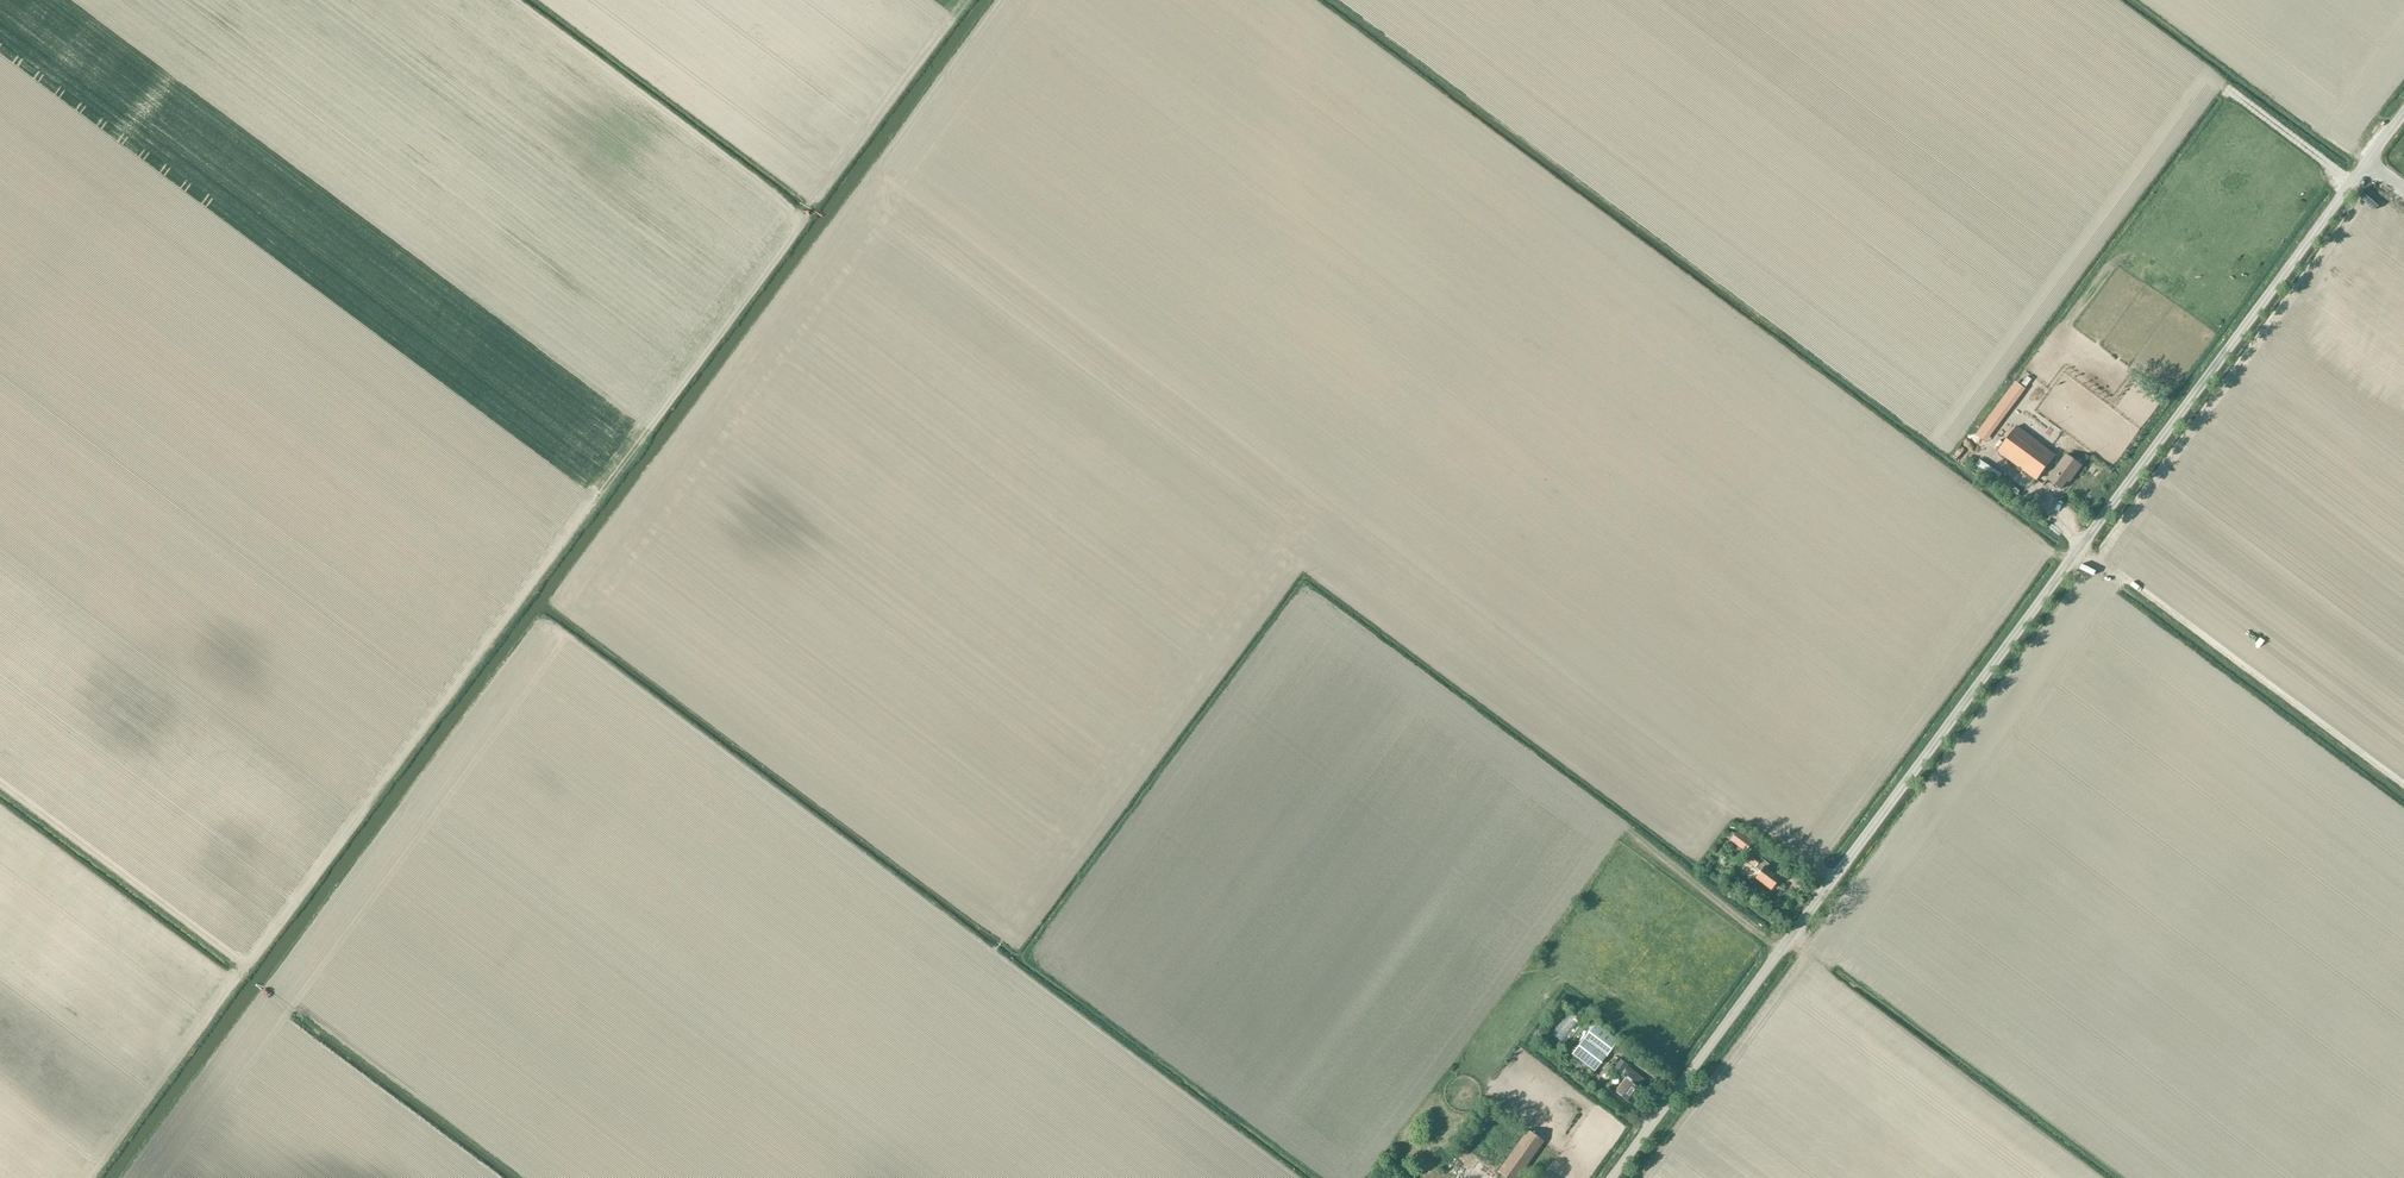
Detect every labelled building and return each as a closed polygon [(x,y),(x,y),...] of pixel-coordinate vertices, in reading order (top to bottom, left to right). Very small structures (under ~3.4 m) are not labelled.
[(1983,440),(2020,390),(2013,384),(1976,434),(1983,440)] [(2056,454),(2017,426),(1998,452),(2036,481),(2056,454)] [(1952,457),(1957,460),(1965,449),(1960,445),(1952,457)] [(2067,485),(2068,486),(2083,466),(2066,454),(2047,480),(2062,491),(2067,485)] [(1736,831),(1730,840),(1746,851),(1752,843),(1736,831)] [(1771,891),(1780,878),(1758,862),(1760,860),(1750,852),(1744,860),(1754,868),(1755,867),(1759,871),(1755,879),(1771,891)] [(1595,1072),(1619,1041),(1595,1023),(1572,1055),(1595,1072)] [(1645,1080),(1628,1067),(1629,1066),(1621,1060),(1614,1069),(1625,1078),(1615,1091),(1632,1104),(1643,1091),(1639,1088),(1645,1080)] [(1506,1177),(1518,1177),(1544,1142),(1528,1129),(1497,1172),(1506,1177)]
